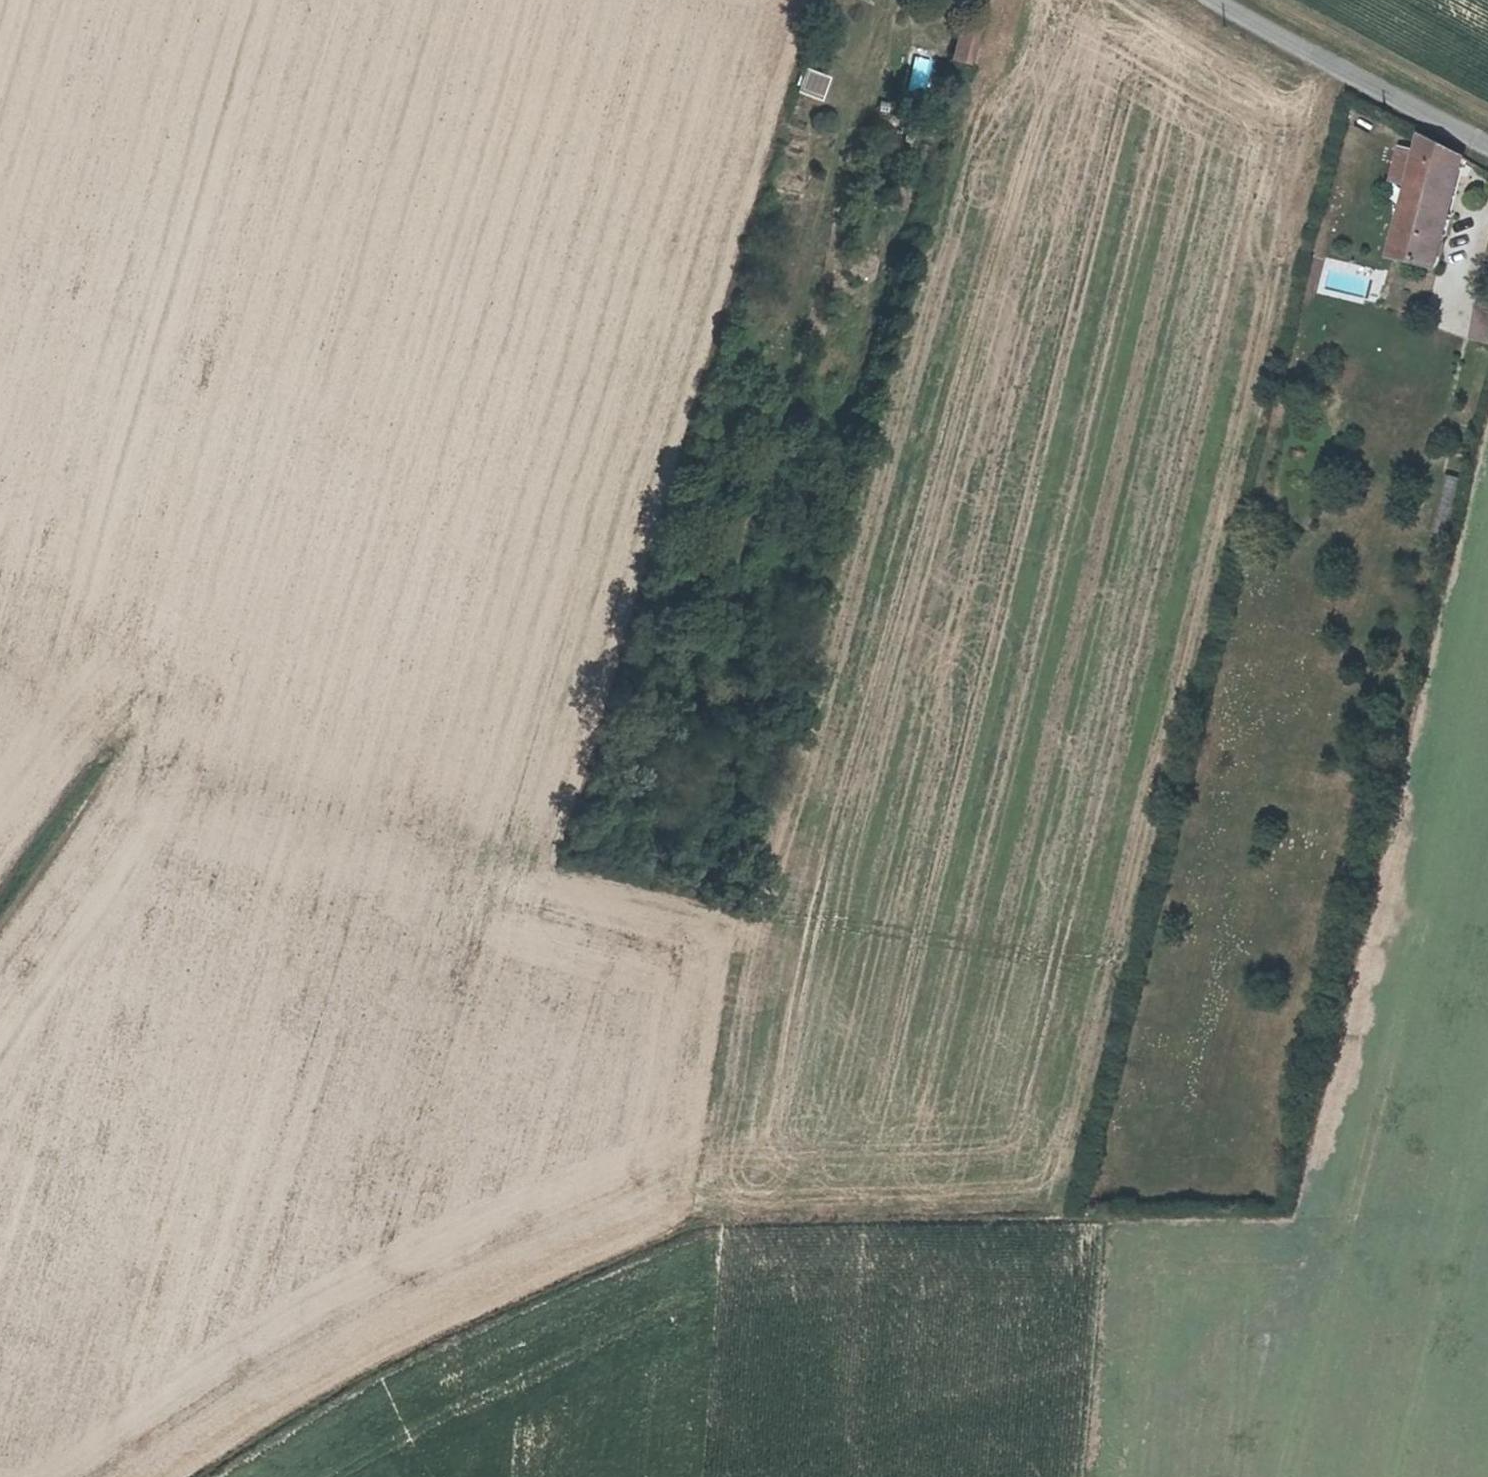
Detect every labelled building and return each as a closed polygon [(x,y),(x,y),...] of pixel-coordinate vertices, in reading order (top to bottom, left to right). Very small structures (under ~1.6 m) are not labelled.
[(979,60),(990,21),(971,16),(960,54),(979,60)] [(916,54),(900,91),(918,99),(934,62),(916,54)] [(796,92),(823,101),(831,77),(804,68),(796,92)] [(1445,272),(1457,215),(1443,212),(1452,169),(1467,172),(1469,160),(1427,138),(1423,155),(1407,153),(1399,188),(1415,192),(1401,262),(1445,272)] [(1457,215),(1467,172),(1452,169),(1443,212),(1457,215)] [(1487,341),(1487,299),(1484,298),(1475,338),(1487,341)]
